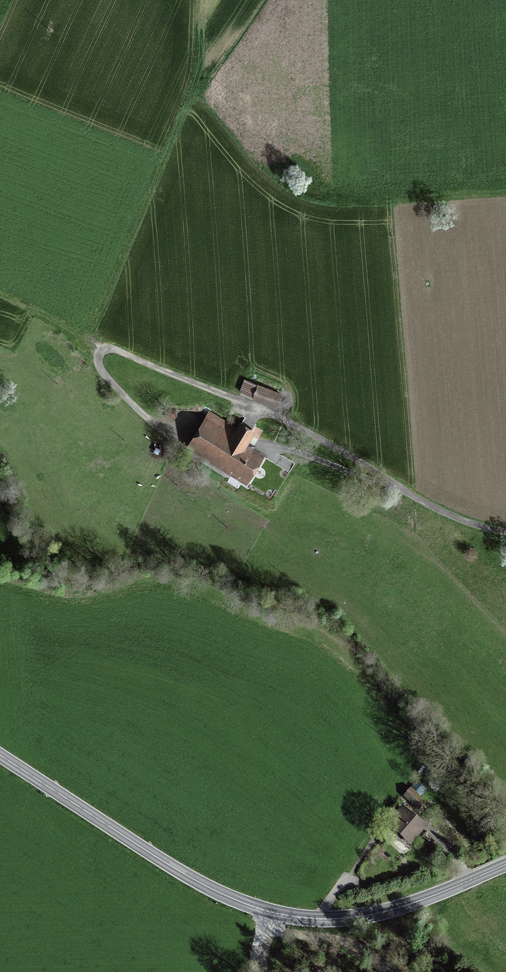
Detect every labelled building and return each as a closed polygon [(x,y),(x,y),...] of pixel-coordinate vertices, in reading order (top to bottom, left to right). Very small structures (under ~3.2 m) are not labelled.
[(247,379),(240,391),(246,394),(252,383),(247,379)] [(280,397),(259,386),(252,398),(273,410),(280,397)] [(250,432),(238,425),(234,431),(208,415),(191,443),(228,465),(224,471),(244,483),(258,459),(240,448),(250,432)] [(419,784),(404,800),(419,814),(434,798),(419,784)] [(428,829),(403,808),(388,826),(412,847),(428,829)]
